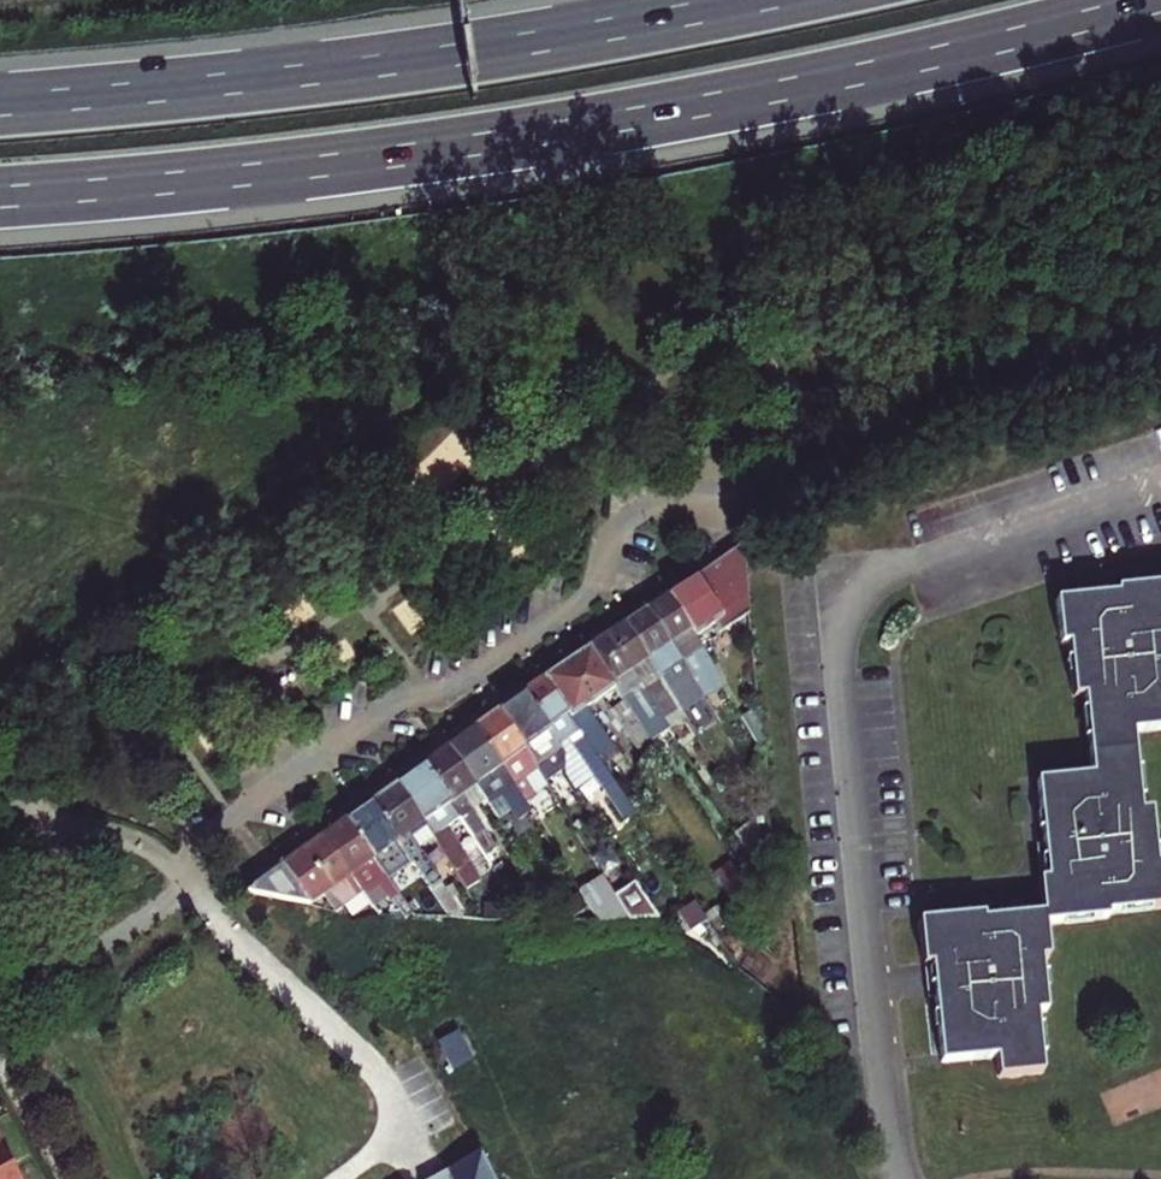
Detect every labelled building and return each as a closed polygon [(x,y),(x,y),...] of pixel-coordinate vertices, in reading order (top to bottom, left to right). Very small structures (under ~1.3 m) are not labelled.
[(698,580),(727,625),(748,611),(738,550),(698,580)] [(727,625),(698,580),(696,577),(669,595),(695,637),(719,621),(723,627),(727,625)] [(1112,595),(1113,600),(1052,607),(1056,647),(1065,647),(1069,699),(1080,698),(1088,781),(1034,786),(1042,869),(1044,885),(1039,886),(1042,919),(981,926),(980,920),(916,926),(920,970),(928,969),(939,1064),(993,1059),(996,1082),(1039,1076),(1032,1017),(1042,1016),(1037,962),(1047,961),(1044,928),(1103,922),(1103,916),(1160,911),(1160,873),(1160,869),(1152,870),(1146,816),(1136,816),(1128,737),(1156,734),(1160,733),(1160,589),(1112,595)] [(695,637),(669,595),(647,609),(702,698),(723,684),(695,637)] [(624,624),(683,715),(704,701),(702,698),(647,609),(624,624)] [(624,624),(607,636),(642,689),(653,682),(658,688),(654,692),(675,725),(675,734),(684,747),(699,739),(683,715),(624,624)] [(587,650),(613,688),(619,696),(632,687),(637,694),(642,689),(607,636),(587,650)] [(570,718),(613,688),(587,650),(544,680),(570,718)] [(587,743),(570,718),(544,680),(521,695),(558,746),(572,736),(626,818),(635,813),(606,771),(587,743)] [(561,750),(558,746),(521,695),(499,711),(541,774),(543,777),(555,770),(563,782),(565,782),(561,750)] [(650,740),(643,731),(627,707),(622,700),(609,710),(637,749),(650,740)] [(627,707),(643,731),(653,724),(637,700),(627,707)] [(758,710),(743,718),(757,743),(762,751),(758,710)] [(525,784),(541,774),(499,711),(475,728),(526,803),(534,816),(542,811),(525,784)] [(513,811),(526,803),(475,728),(448,747),(475,787),(495,774),(502,787),(498,789),(513,811)] [(596,737),(587,743),(606,771),(614,765),(596,737)] [(450,804),(475,787),(448,747),(423,765),(450,804)] [(441,830),(459,817),(451,807),(450,804),(423,765),(396,784),(424,823),(429,831),(438,845),(465,890),(476,883),(441,830)] [(370,803),(397,842),(424,823),(396,784),(370,803)] [(459,817),(484,855),(496,846),(468,804),(462,808),(458,802),(451,807),(459,817)] [(411,862),(397,842),(370,803),(345,820),(373,859),(379,867),(387,878),(411,862)] [(349,876),(373,859),(345,820),(322,837),(349,876)] [(438,845),(429,831),(422,836),(430,849),(438,845)] [(349,876),(322,837),(301,851),(341,905),(360,891),(349,876)] [(341,905),(301,851),(243,893),(310,903),(325,893),(336,908),(341,905)] [(773,859),(760,867),(779,896),(774,860),(773,859)] [(383,887),(390,882),(387,878),(379,867),(372,871),(383,887)] [(642,895),(637,887),(629,893),(634,900),(642,895)] [(706,919),(695,902),(680,912),(691,929),(706,919)] [(623,911),(591,907),(600,922),(632,926),(623,911)] [(632,926),(667,932),(658,918),(623,911),(632,926)] [(470,1063),(455,1033),(434,1044),(450,1073),(470,1063)] [(0,1141),(0,1178),(22,1178),(0,1141)] [(481,1151),(433,1178),(496,1178),(487,1163),(481,1151)]
